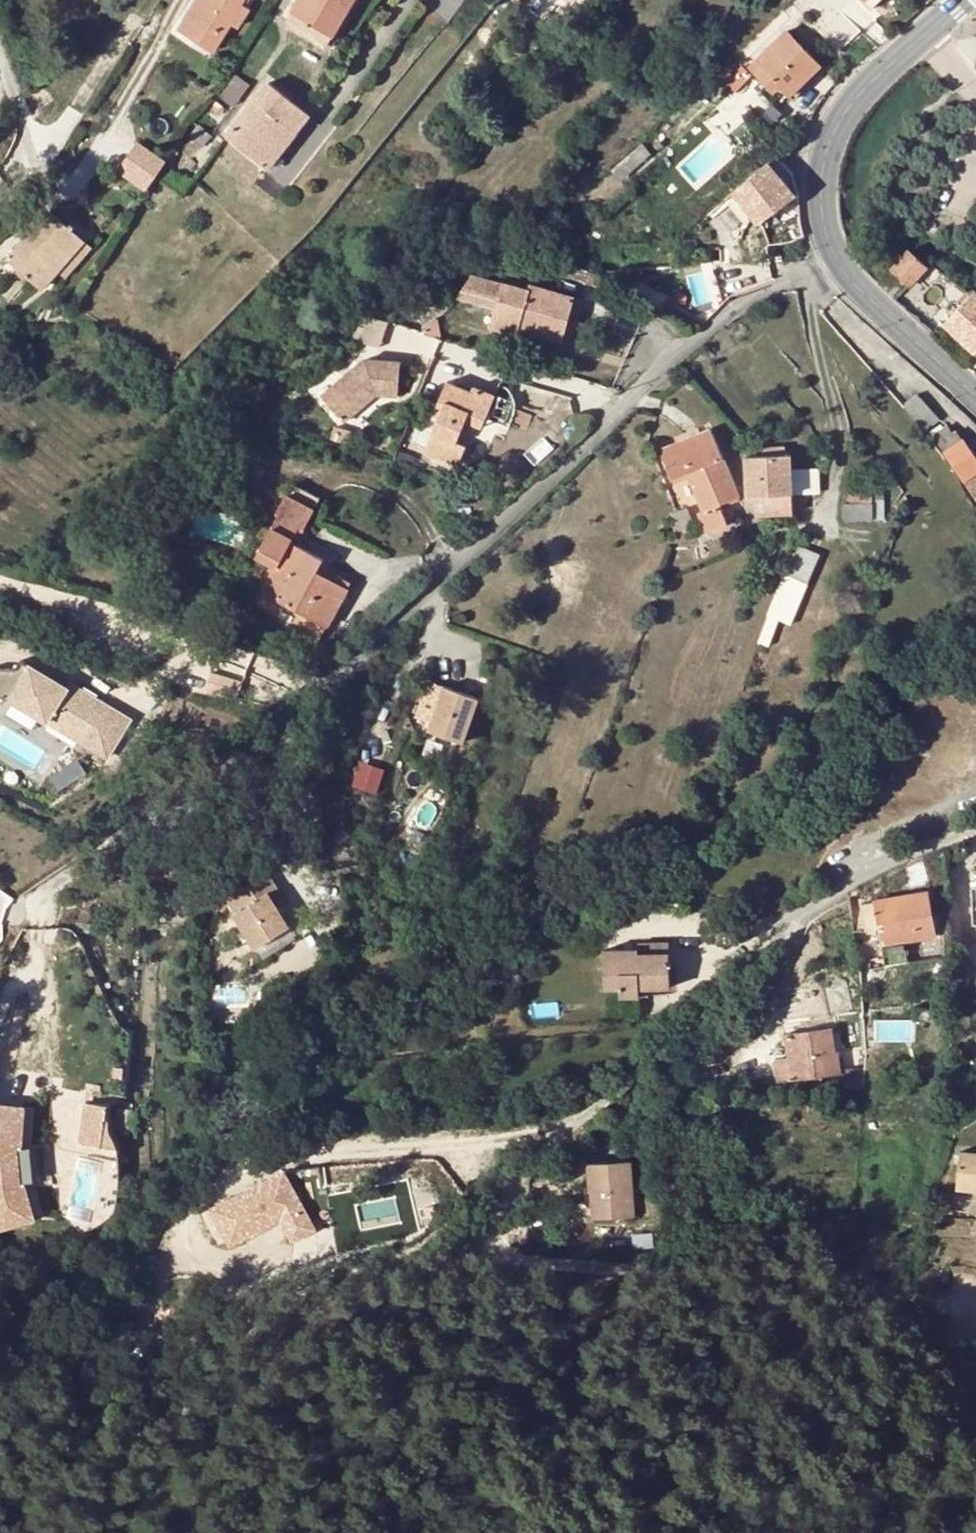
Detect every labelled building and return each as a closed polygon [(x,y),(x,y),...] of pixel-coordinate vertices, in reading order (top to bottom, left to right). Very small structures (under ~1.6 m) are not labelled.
[(178,31),(213,52),(230,23),(237,28),(248,9),(240,4),(242,0),(198,0),(178,31)] [(294,14),(333,38),(355,0),(302,0),(294,14)] [(865,2),(872,9),(881,0),(867,0),(865,2)] [(333,38),(294,14),(289,22),(329,46),(333,38)] [(819,67),(784,32),(749,68),(762,82),(769,74),(780,87),(789,95),(819,67)] [(769,74),(762,82),(773,94),(780,87),(769,74)] [(269,83),(229,136),(262,163),(289,128),(297,135),(311,118),(269,83)] [(289,128),(262,163),(271,170),(297,135),(289,128)] [(139,138),(117,168),(146,189),(168,159),(139,138)] [(190,139),(184,146),(196,155),(201,148),(190,139)] [(612,173),(620,182),(650,154),(642,145),(612,173)] [(779,156),(724,202),(744,226),(752,219),(758,225),(795,194),(786,182),(794,175),(779,156)] [(56,271),(83,242),(49,212),(6,259),(40,289),(56,271)] [(83,242),(56,271),(65,278),(91,249),(83,242)] [(927,268),(908,251),(892,269),(911,286),(927,268)] [(465,287),(499,297),(503,284),(472,275),(465,287)] [(563,340),(569,319),(574,298),(530,286),(529,291),(503,284),(499,297),(491,326),(517,333),(518,329),(520,322),(527,324),(525,331),(563,340)] [(973,291),(943,322),(975,354),(975,353),(975,292),(974,290),(973,291)] [(582,300),(574,298),(569,319),(577,321),(582,300)] [(424,325),(425,334),(439,338),(436,318),(424,325)] [(365,360),(321,399),(344,423),(377,396),(400,397),(400,361),(365,360)] [(439,419),(425,453),(459,466),(467,448),(457,443),(466,422),(468,415),(485,421),(495,396),(475,386),(473,391),(447,381),(433,416),(439,419)] [(920,394),(904,406),(925,430),(940,418),(920,394)] [(468,415),(466,422),(482,428),(485,421),(468,415)] [(933,436),(975,498),(975,455),(964,438),(959,441),(948,426),(933,436)] [(712,427),(661,448),(673,478),(688,472),(690,478),(704,510),(699,513),(708,533),(728,524),(721,505),(740,496),(712,427)] [(763,447),(763,456),(787,455),(786,446),(763,447)] [(787,455),(763,456),(746,456),(747,487),(748,495),(755,495),(756,514),(793,512),(791,455),(787,455)] [(688,472),(673,478),(676,484),(690,478),(688,472)] [(325,559),(297,545),(291,542),(299,526),(305,529),(321,498),(293,483),(278,513),(280,515),(259,557),(274,566),(272,572),(288,581),(279,600),(328,626),(348,589),(317,574),(321,567),(325,559)] [(853,492),(853,502),(873,502),(873,492),(853,492)] [(873,520),(873,502),(853,502),(845,502),(845,520),(873,520)] [(691,525),(676,530),(679,539),(681,538),(683,542),(695,537),(691,525)] [(297,545),(305,529),(299,526),(291,542),(297,545)] [(806,584),(818,554),(797,545),(785,575),(806,584)] [(317,574),(348,589),(351,583),(321,567),(317,574)] [(288,581),(272,572),(262,591),(279,600),(288,581)] [(791,624),(806,584),(785,575),(784,579),(759,643),(768,646),(779,619),(791,624)] [(969,641),(966,660),(975,659),(975,641),(969,641)] [(75,697),(28,669),(22,678),(0,678),(0,698),(5,701),(12,701),(83,745),(85,740),(110,756),(128,726),(104,710),(106,706),(103,704),(98,707),(89,702),(89,697),(77,692),(75,697)] [(243,682),(213,673),(208,689),(238,698),(243,682)] [(479,698),(431,679),(417,715),(431,721),(429,729),(463,742),(479,698)] [(103,704),(89,697),(89,702),(98,707),(103,704)] [(131,721),(106,706),(104,710),(128,726),(131,721)] [(889,711),(880,709),(876,723),(885,726),(889,711)] [(110,756),(85,740),(83,745),(107,760),(110,756)] [(361,760),(354,784),(380,792),(387,767),(361,760)] [(921,861),(906,868),(906,887),(928,883),(921,861)] [(238,913),(231,919),(253,952),(256,950),(289,928),(276,909),(267,896),(276,891),(266,876),(229,899),(238,913)] [(960,890),(962,911),(975,910),(975,889),(960,890)] [(284,904),(276,891),(267,896),(276,909),(284,904)] [(878,919),(886,965),(906,962),(904,942),(934,937),(927,893),(862,904),(864,922),(867,922),(878,919)] [(222,905),(231,919),(238,913),(229,899),(222,905)] [(886,968),(886,965),(878,919),(867,922),(871,960),(879,958),(881,969),(886,968)] [(640,943),(640,949),(640,954),(670,953),(671,943),(640,943)] [(671,988),(670,953),(640,954),(640,949),(605,949),(605,989),(621,989),(621,997),(640,997),(640,988),(671,988)] [(879,958),(871,960),(866,960),(867,971),(881,969),(879,958)] [(934,1012),(915,1011),(915,1021),(933,1022),(934,1012)] [(832,1029),(800,1034),(800,1040),(833,1036),(832,1029)] [(835,1054),(833,1036),(800,1040),(800,1034),(785,1036),(789,1060),(775,1062),(778,1082),(840,1074),(837,1053),(835,1054)] [(84,1144),(113,1145),(113,1102),(84,1102),(84,1144)] [(25,1109),(0,1107),(0,1230),(35,1220),(25,1187),(21,1187),(17,1147),(21,1147),(25,1109)] [(132,1110),(120,1109),(119,1125),(131,1125),(132,1110)] [(961,1151),(957,1188),(975,1190),(975,1153),(961,1151)] [(630,1161),(589,1163),(590,1192),(593,1192),(594,1219),(633,1218),(630,1161)] [(285,1172),(212,1210),(231,1247),(282,1221),(293,1243),(316,1231),(285,1172)] [(723,1372),(708,1371),(707,1385),(723,1385),(723,1372)]
